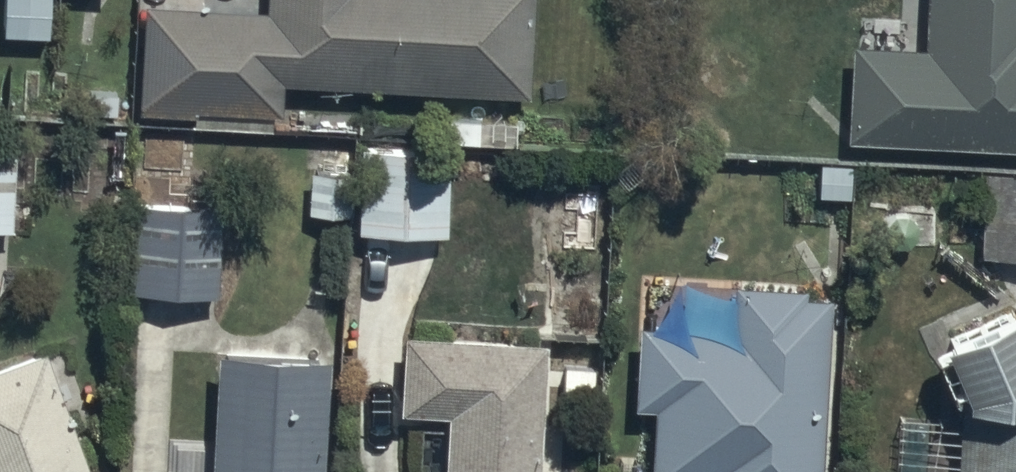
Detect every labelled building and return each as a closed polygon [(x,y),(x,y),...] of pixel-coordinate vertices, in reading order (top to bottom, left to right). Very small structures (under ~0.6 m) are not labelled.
[(142,9),(135,115),(282,125),(285,86),(530,103),(537,0),(267,0),(266,17),(142,9)] [(923,51),(854,47),(848,142),(1015,152),(1015,0),(926,0),(923,51)] [(0,148),(0,235),(11,236),(15,149),(0,148)] [(448,172),(360,170),(358,238),(446,240),(448,172)] [(307,172),(306,215),(353,216),(354,173),(307,172)] [(985,174),(980,261),(1015,263),(1015,176),(985,174)] [(161,208),(136,208),(132,297),(219,300),(222,212),(189,211),(190,183),(161,182),(161,208)] [(826,307),(806,307),(806,289),(673,289),(673,331),(636,331),(636,413),(649,413),(649,471),(822,471),(826,307)] [(955,471),(1015,471),(1015,322),(947,352),(970,405),(959,406),(955,471)] [(403,340),(403,416),(444,416),(444,471),(539,471),(539,340),(403,340)] [(0,372),(0,471),(87,471),(42,356),(0,372)] [(214,357),(208,471),(322,471),(328,363),(214,357)]
